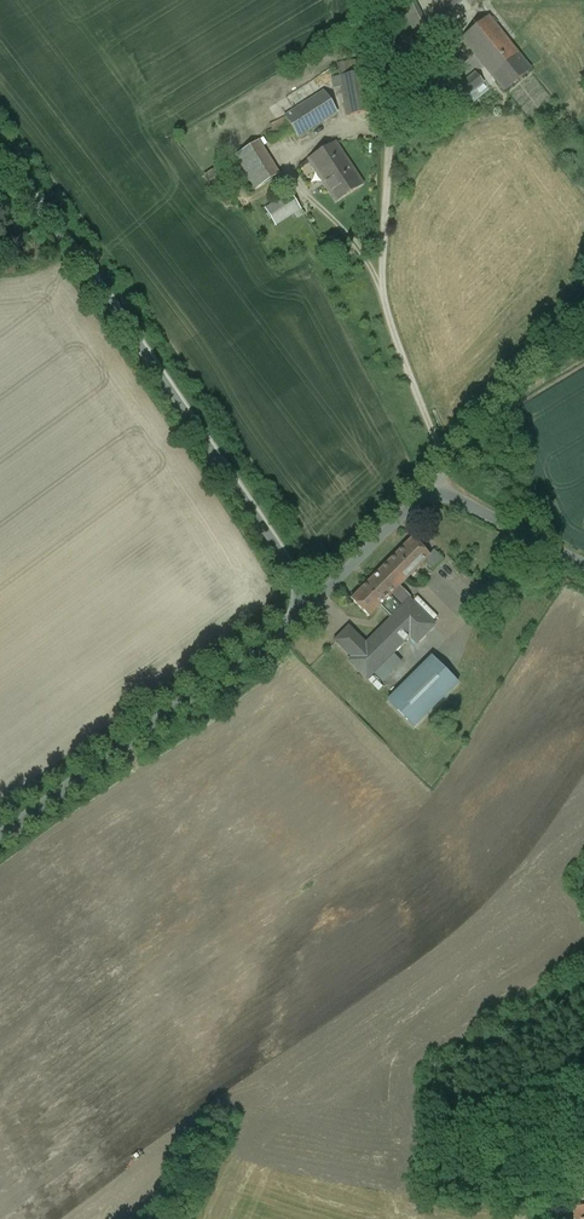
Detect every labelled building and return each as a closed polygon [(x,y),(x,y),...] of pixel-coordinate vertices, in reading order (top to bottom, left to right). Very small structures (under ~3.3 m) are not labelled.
[(415,0),(399,0),(423,49),(435,43),(415,0)] [(444,16),(463,0),(431,0),(444,16)] [(510,44),(488,16),(462,38),(455,44),(463,54),(470,49),(504,91),(531,69),(510,44)] [(363,71),(331,77),(333,88),(341,86),(347,116),(371,111),(363,71)] [(475,72),(460,85),(468,95),(484,82),(475,72)] [(293,112),(285,117),(288,123),(289,125),(295,134),(298,138),(337,113),(324,92),(293,112)] [(288,123),(266,134),(271,145),(295,134),(289,125),(288,123)] [(279,175),(258,141),(251,146),(235,156),(256,189),(279,175)] [(335,143),(309,159),(336,201),(362,184),(335,143)] [(291,193),(265,209),(275,226),(294,214),(298,219),(304,214),(291,193)] [(388,561),(351,599),(369,617),(379,606),(383,610),(394,600),(390,596),(406,579),(405,579),(421,563),(440,582),(451,570),(432,551),(428,555),(412,539),(404,547),(403,546),(396,553),(397,553),(389,562),(388,561)] [(391,618),(365,644),(348,627),(335,640),(352,657),(348,661),(366,679),(409,636),(416,644),(426,634),(401,609),(402,608),(394,600),(383,610),(391,618)] [(434,625),(409,600),(402,608),(401,609),(426,634),(434,625)] [(431,657),(387,700),(414,727),(457,684),(431,657)] [(576,1209),(577,1218),(583,1218),(583,1208),(576,1209)]
